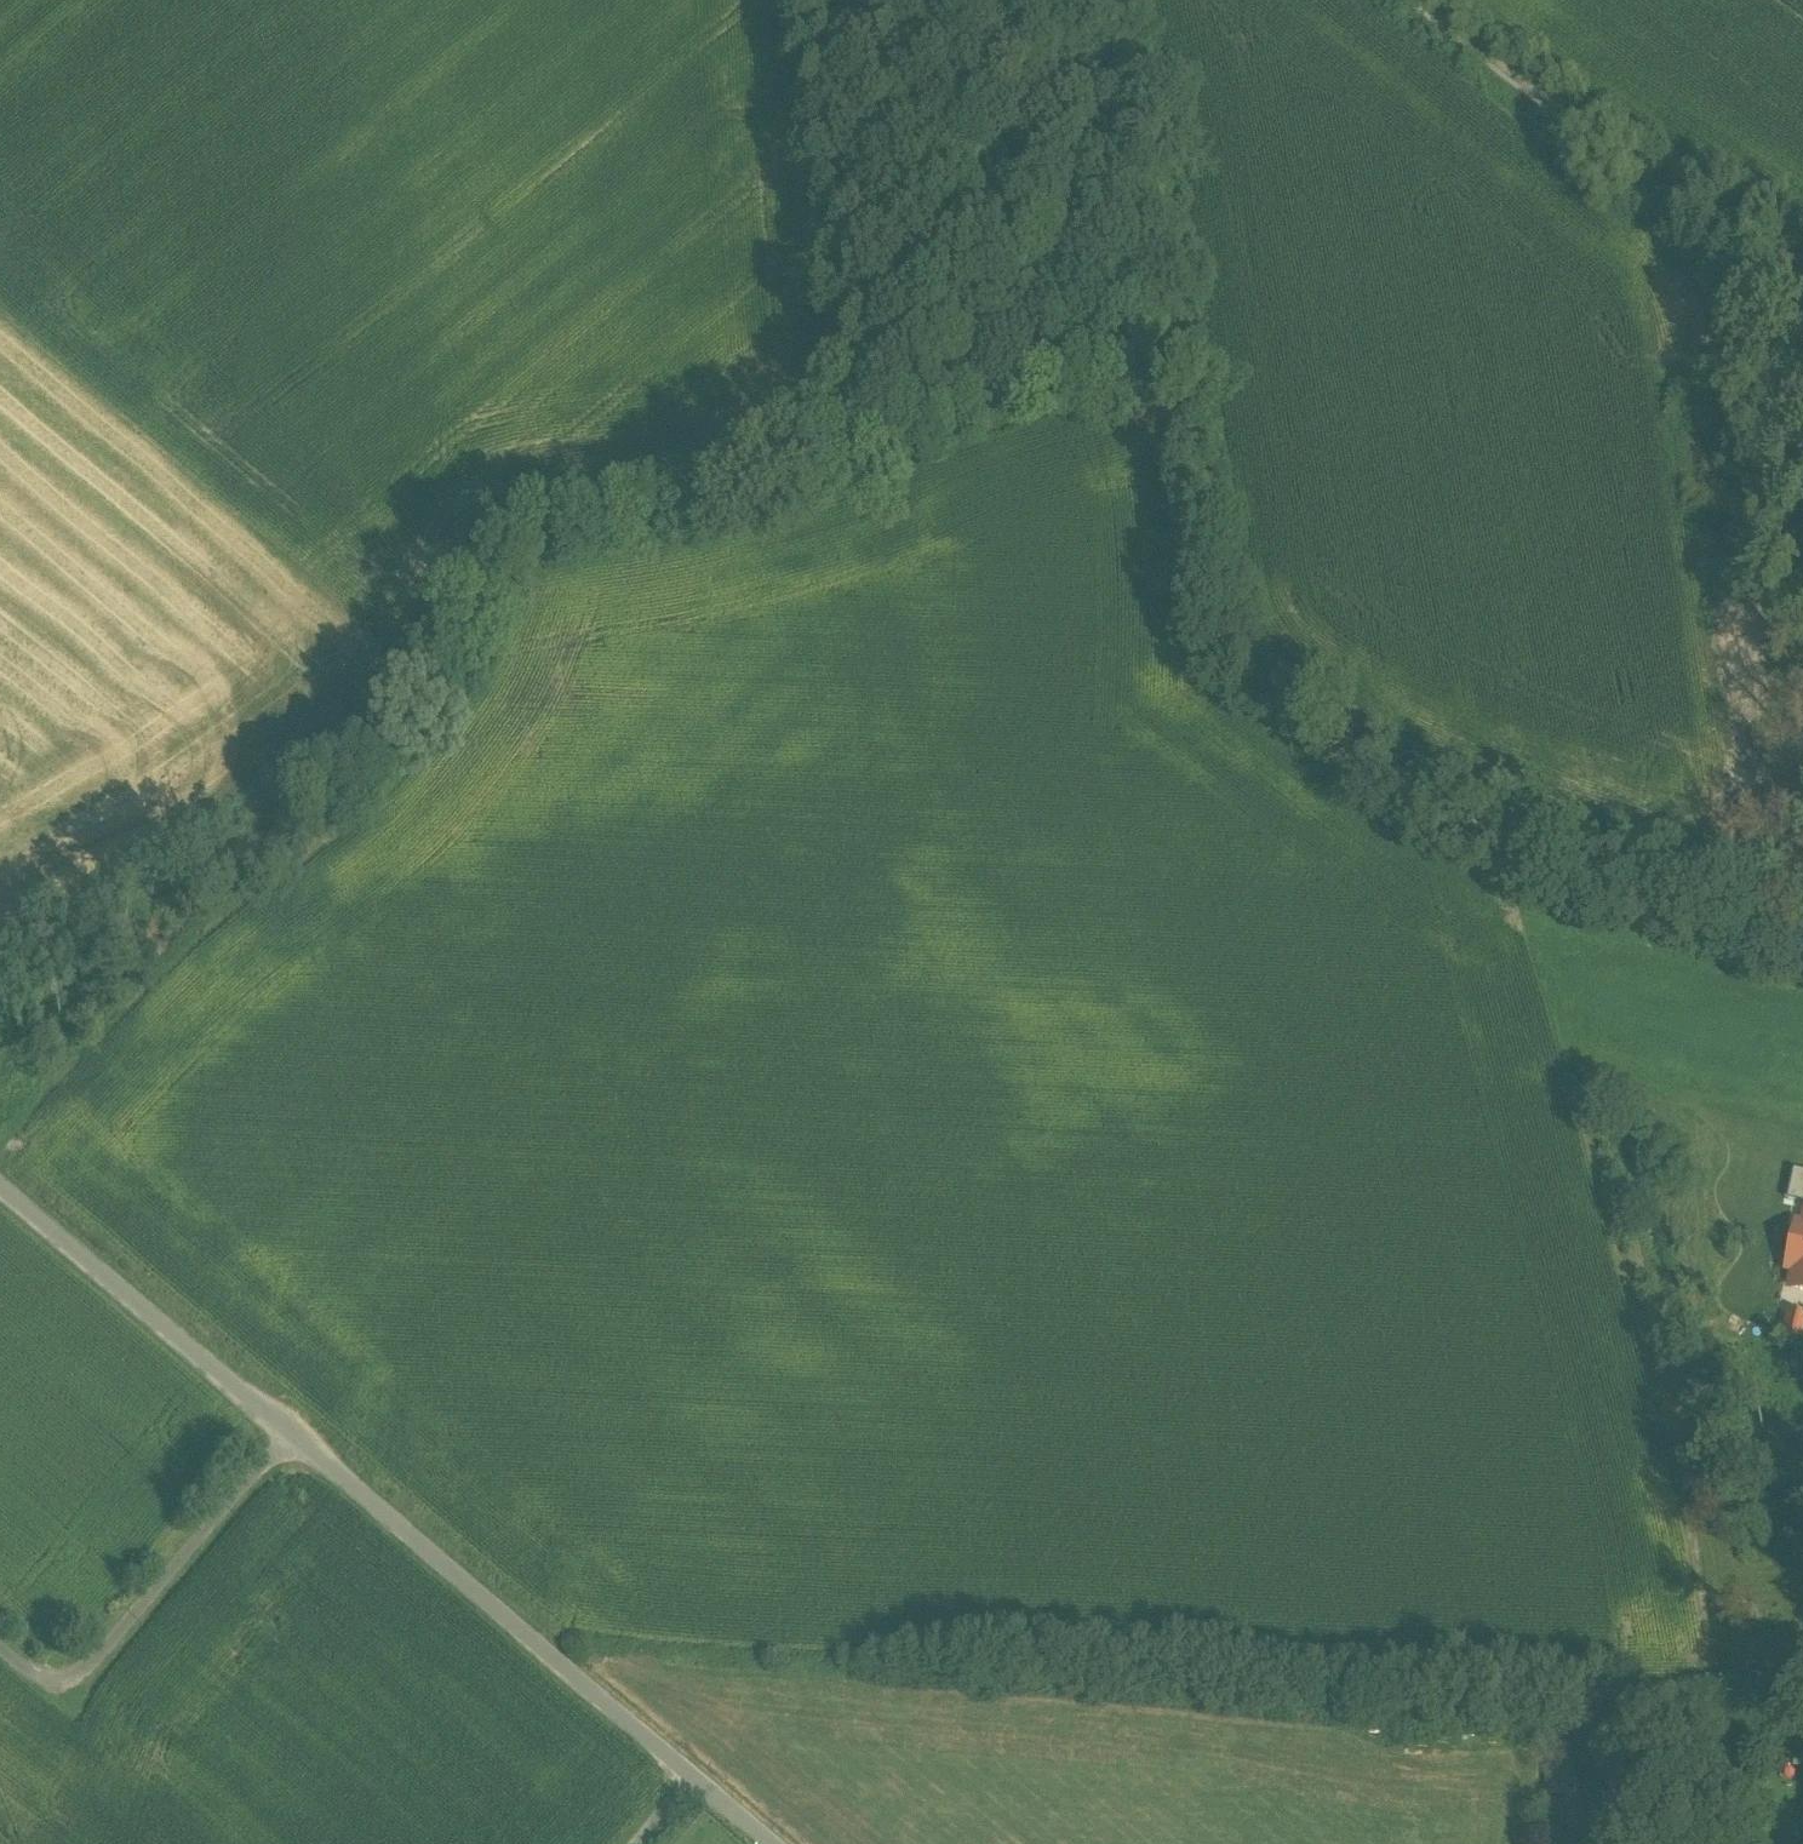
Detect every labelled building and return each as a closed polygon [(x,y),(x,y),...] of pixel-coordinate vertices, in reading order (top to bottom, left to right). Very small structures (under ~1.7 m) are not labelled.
[(1802,1305),(1802,1214),(1794,1209),(1773,1250),(1772,1273),(1780,1277),(1779,1294),(1799,1305),(1802,1305)] [(1781,1341),(1800,1346),(1802,1334),(1802,1317),(1787,1314),(1781,1341)]
